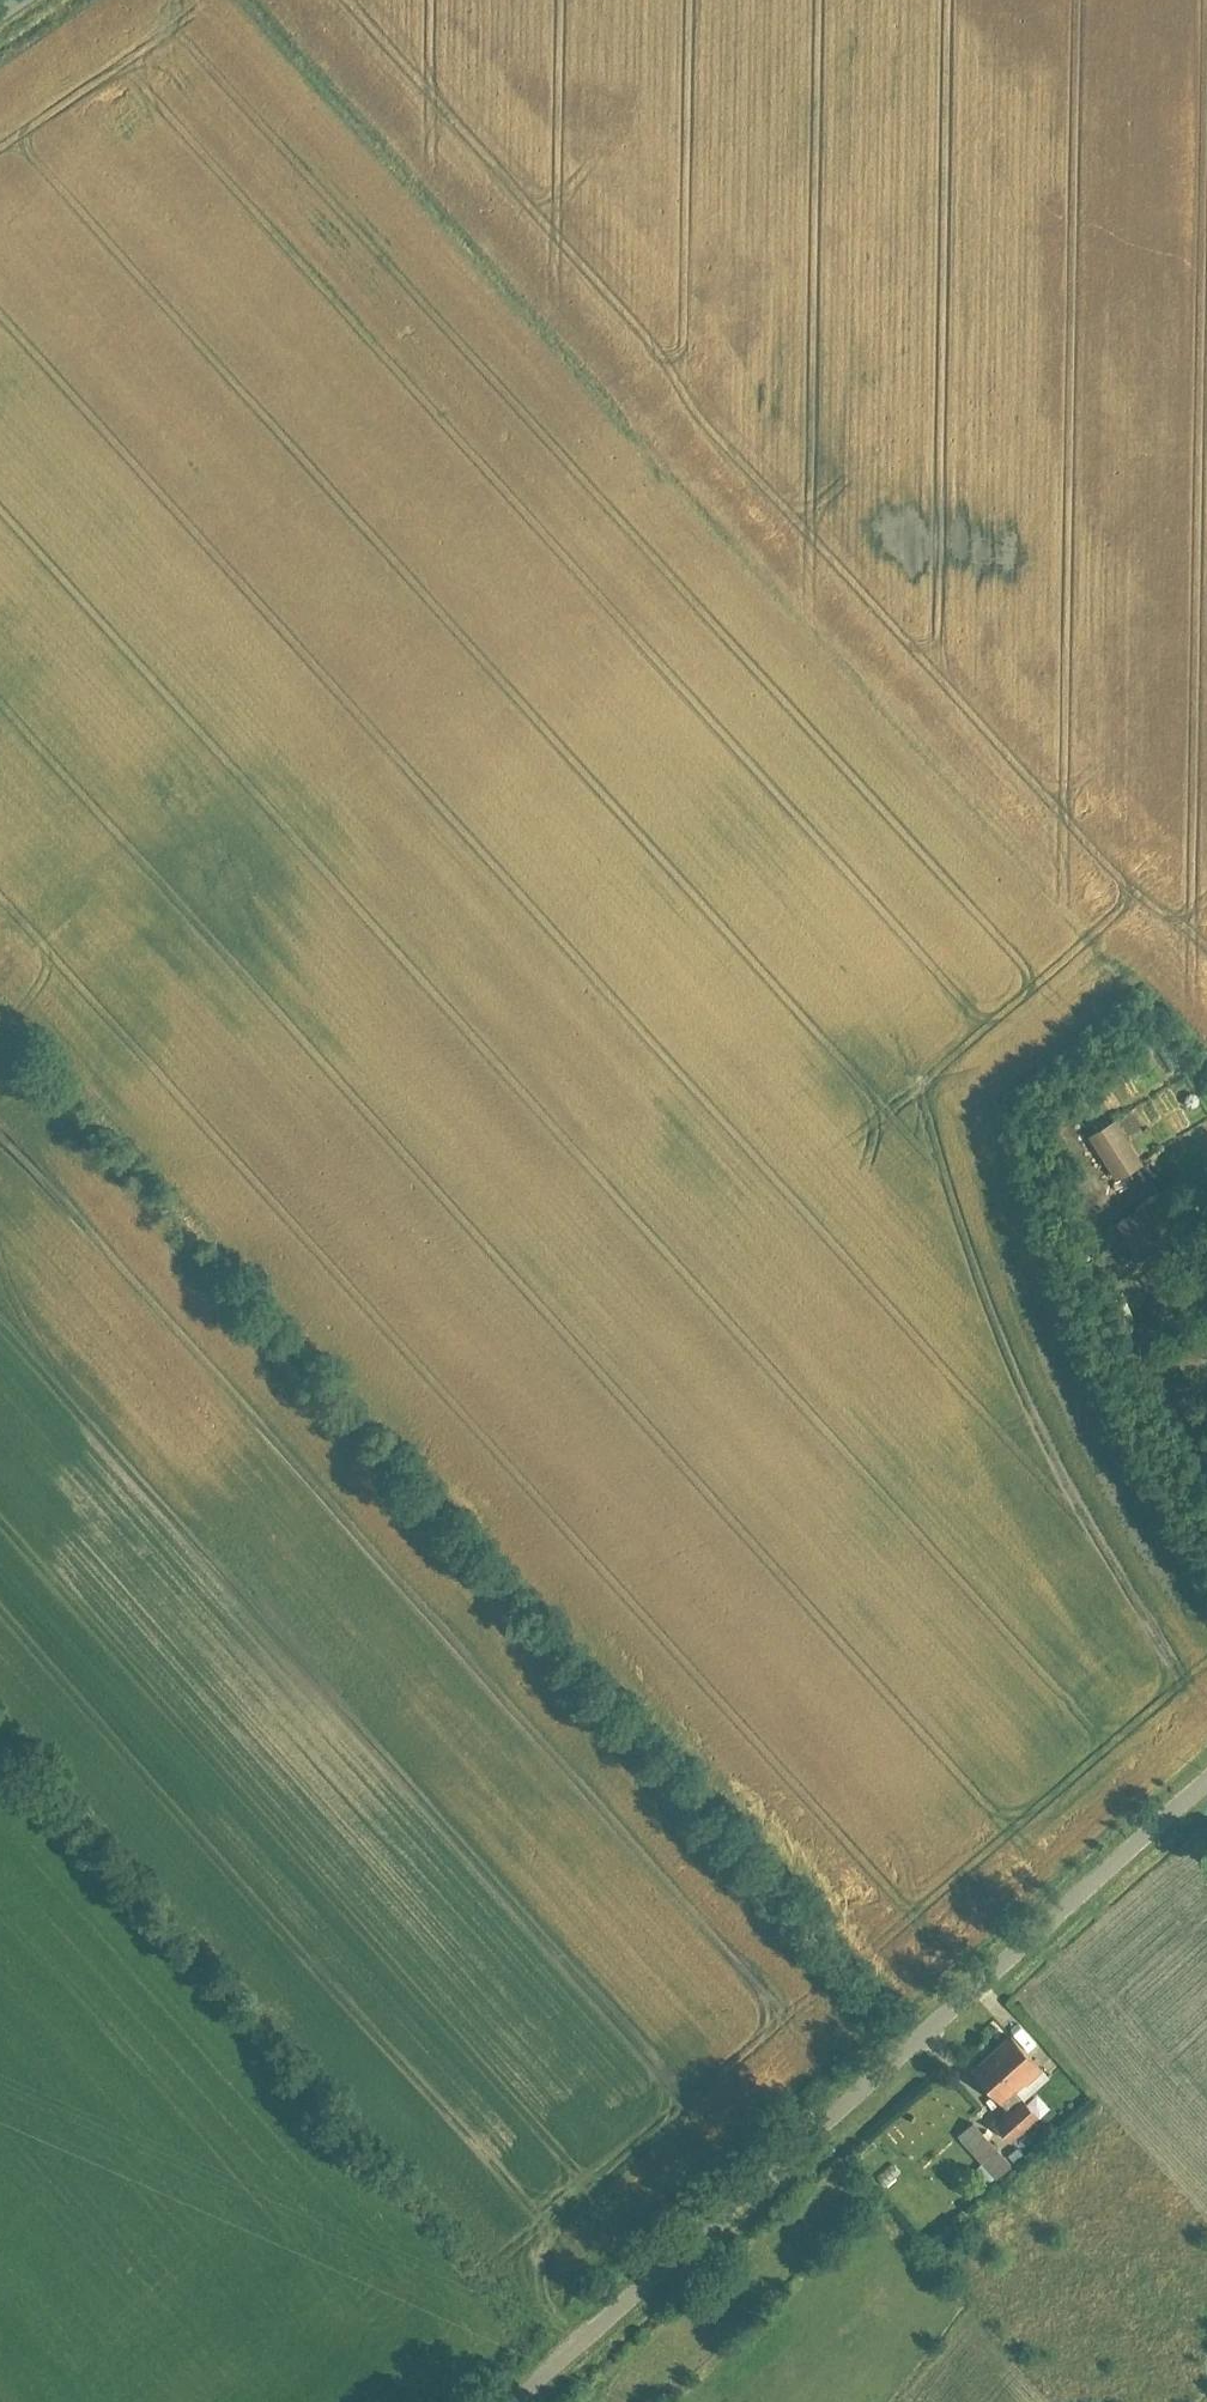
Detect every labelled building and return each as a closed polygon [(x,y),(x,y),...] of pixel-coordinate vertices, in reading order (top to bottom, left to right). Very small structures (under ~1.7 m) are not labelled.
[(1116,1114),(1091,1131),(1119,1173),(1144,1156),(1116,1114)] [(1161,1191),(1119,1218),(1141,1252),(1183,1226),(1161,1191)] [(1044,2067),(1011,2031),(971,2067),(1004,2103),(1044,2067)] [(1042,2115),(1024,2096),(999,2121),(1017,2140),(1042,2115)] [(1015,2164),(975,2120),(959,2134),(1000,2178),(1015,2164)]
